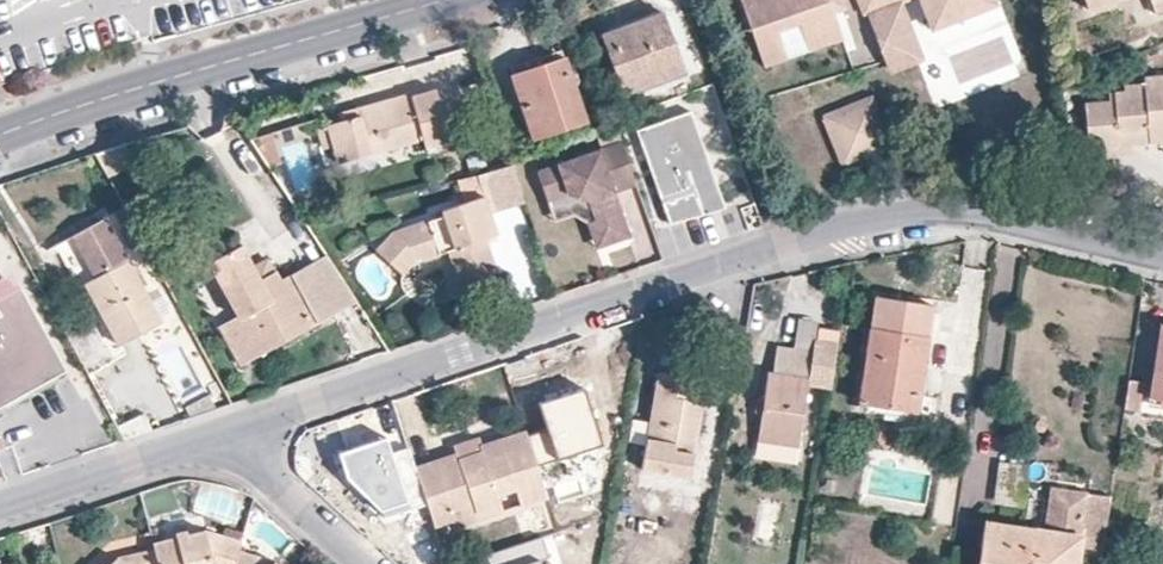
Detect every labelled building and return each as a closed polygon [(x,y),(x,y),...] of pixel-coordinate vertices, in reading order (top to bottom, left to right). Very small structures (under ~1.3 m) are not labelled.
[(755,44),(799,28),(807,50),(838,38),(834,29),(823,0),(739,0),(755,44)] [(862,9),(886,0),(858,0),(862,9)] [(931,27),(993,3),(992,0),(921,0),(931,27)] [(1153,15),(1162,12),(1162,0),(1148,0),(1153,15)] [(891,6),(834,29),(838,38),(858,81),(913,59),(891,6)] [(662,13),(599,37),(619,94),(685,68),(662,13)] [(1152,46),(1138,54),(1141,63),(1158,55),(1152,46)] [(562,57),(509,75),(532,138),(583,122),(562,57)] [(1143,76),(1144,81),(1124,84),(1124,90),(1108,90),(1108,99),(1083,101),(1086,145),(1129,141),(1129,145),(1156,142),(1157,144),(1159,146),(1160,147),(1162,147),(1162,74),(1143,76)] [(338,119),(325,123),(336,164),(420,139),(423,147),(447,140),(433,88),(411,94),(410,92),(335,112),(338,119)] [(868,97),(825,115),(843,160),(887,142),(868,97)] [(723,205),(687,110),(639,128),(676,223),(723,205)] [(336,164),(325,123),(312,126),(324,167),(336,164)] [(270,133),(256,137),(266,165),(279,162),(270,133)] [(634,183),(620,140),(535,170),(546,200),(566,192),(587,199),(594,218),(603,244),(628,235),(612,191),(634,183)] [(1129,141),(1086,145),(1064,147),(1065,158),(1130,152),(1129,145),(1129,141)] [(482,154),(465,159),(469,171),(485,166),(482,154)] [(438,164),(423,170),(428,184),(443,179),(438,164)] [(510,165),(475,175),(477,180),(482,196),(516,185),(510,165)] [(464,202),(482,196),(477,180),(458,186),(464,202)] [(495,234),(482,196),(464,202),(441,209),(443,216),(429,222),(427,220),(391,232),(374,249),(400,275),(416,257),(421,262),(438,256),(438,254),(447,251),(461,296),(499,282),(484,237),(495,234)] [(159,321),(101,218),(73,234),(97,276),(83,284),(117,344),(159,321)] [(603,244),(594,218),(586,222),(595,247),(603,244)] [(325,317),(293,260),(259,279),(241,246),(208,264),(236,316),(217,327),(237,365),(325,317)] [(354,300),(317,247),(293,260),(325,317),(354,300)] [(21,288),(0,299),(0,406),(45,382),(65,371),(21,288)] [(873,295),(857,400),(915,409),(931,304),(873,295)] [(1147,395),(1162,397),(1162,323),(1158,322),(1147,395)] [(829,387),(836,344),(812,340),(811,351),(776,346),(772,372),(765,371),(755,439),(797,445),(806,383),(829,387)] [(654,372),(640,470),(688,478),(704,380),(654,372)] [(1141,379),(1129,377),(1124,409),(1137,411),(1141,379)] [(1035,418),(1034,430),(1043,432),(1045,420),(1035,418)] [(544,498),(522,428),(479,442),(480,451),(458,460),(454,452),(414,465),(419,482),(434,527),(452,522),(455,530),(502,513),(496,496),(514,490),(519,507),(544,498)] [(410,485),(405,468),(392,430),(364,439),(383,494),(410,485)] [(882,436),(878,431),(871,435),(869,442),(875,447),(881,442),(882,436)] [(452,444),(454,452),(458,460),(480,451),(479,442),(477,437),(452,444)] [(794,463),(797,445),(755,439),(753,457),(794,463)] [(419,482),(414,465),(405,468),(410,485),(419,482)] [(1087,490),(1049,485),(1043,529),(984,520),(978,563),(1076,563),(1087,490)] [(203,530),(185,534),(174,537),(149,543),(150,544),(151,549),(155,563),(232,563),(236,551),(236,549),(239,539),(203,530)] [(151,549),(116,558),(109,563),(155,563),(151,549)] [(271,561),(236,551),(232,563),(274,563),(271,561)]
